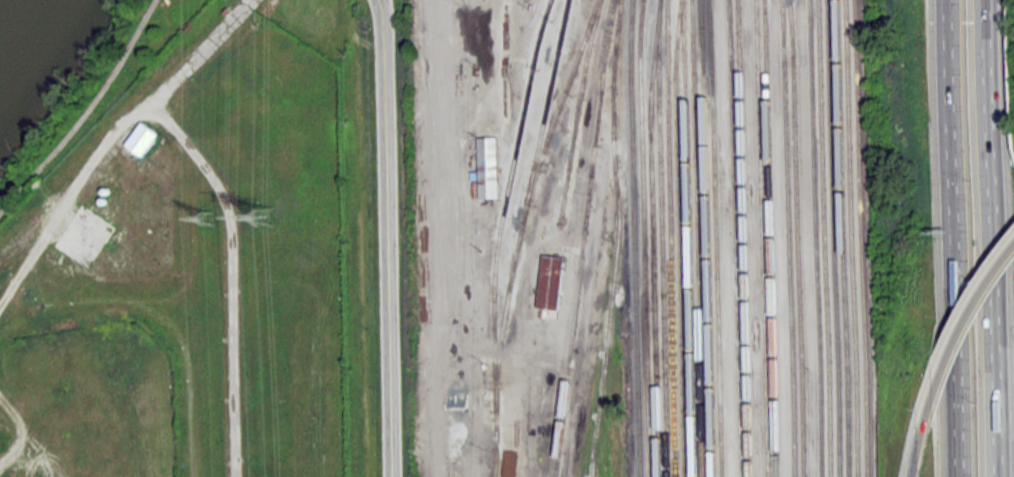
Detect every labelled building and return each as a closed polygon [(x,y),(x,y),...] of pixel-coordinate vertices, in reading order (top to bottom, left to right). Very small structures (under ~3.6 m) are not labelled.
[(477,136),(497,135),(498,197),(478,197),(477,136)]
